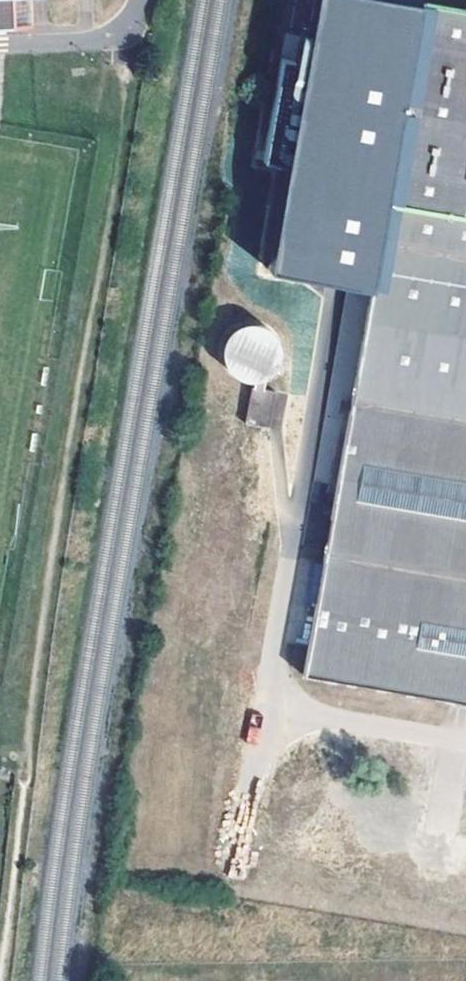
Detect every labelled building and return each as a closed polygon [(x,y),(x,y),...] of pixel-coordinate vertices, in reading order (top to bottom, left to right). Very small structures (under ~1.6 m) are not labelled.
[(16,39),(17,8),(62,9),(62,0),(0,0),(0,39),(16,39)] [(417,1),(383,201),(384,201),(304,675),(382,688),(465,703),(465,0),(411,0),(417,1)] [(244,421),(268,427),(276,390),(251,386),(244,421)]
